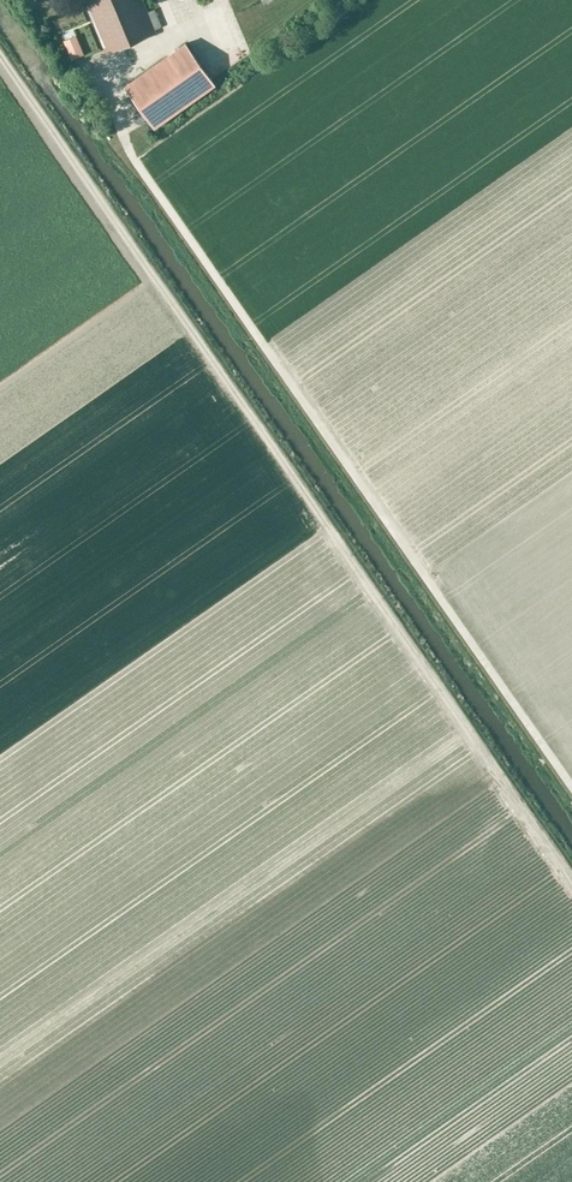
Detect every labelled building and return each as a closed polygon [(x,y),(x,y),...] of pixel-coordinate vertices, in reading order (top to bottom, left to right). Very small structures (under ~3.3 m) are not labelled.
[(144,0),(85,0),(107,54),(158,32),(144,0)] [(84,55),(76,35),(65,39),(73,59),(84,55)] [(124,85),(155,128),(216,85),(186,42),(124,85)]
